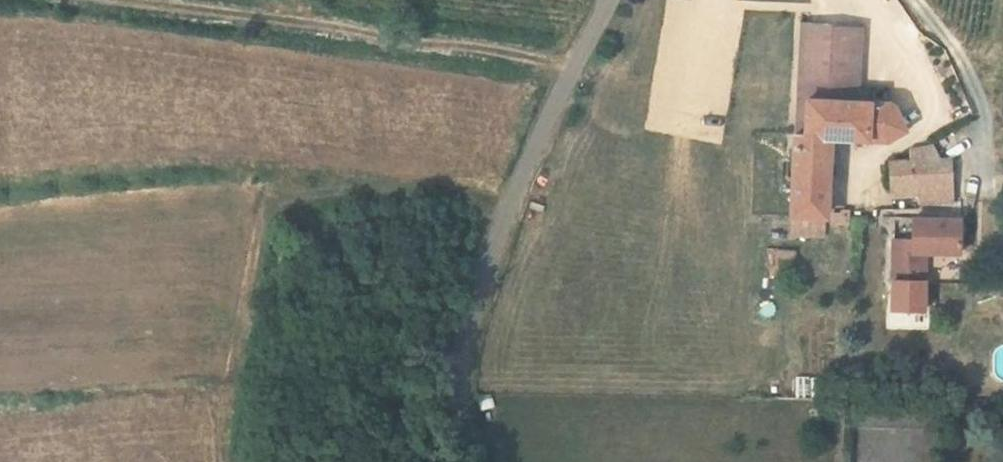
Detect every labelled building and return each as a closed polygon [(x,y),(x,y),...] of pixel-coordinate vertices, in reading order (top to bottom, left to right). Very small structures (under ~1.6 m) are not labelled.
[(799,100),(858,103),(860,28),(804,25),(799,100)] [(793,216),(804,216),(827,217),(830,139),(889,142),(907,130),(896,104),(858,103),(799,100),(793,216)] [(920,201),(954,199),(952,162),(944,163),(935,142),(915,148),(914,162),(890,161),(892,185),(919,183),(920,194),(920,201)] [(826,237),(827,217),(804,216),(803,236),(826,237)] [(895,280),(927,281),(927,251),(962,251),(962,217),(915,216),(915,239),(896,239),(895,280)] [(935,261),(936,281),(954,280),(954,261),(935,261)] [(933,430),(933,403),(852,402),(851,429),(933,430)]
